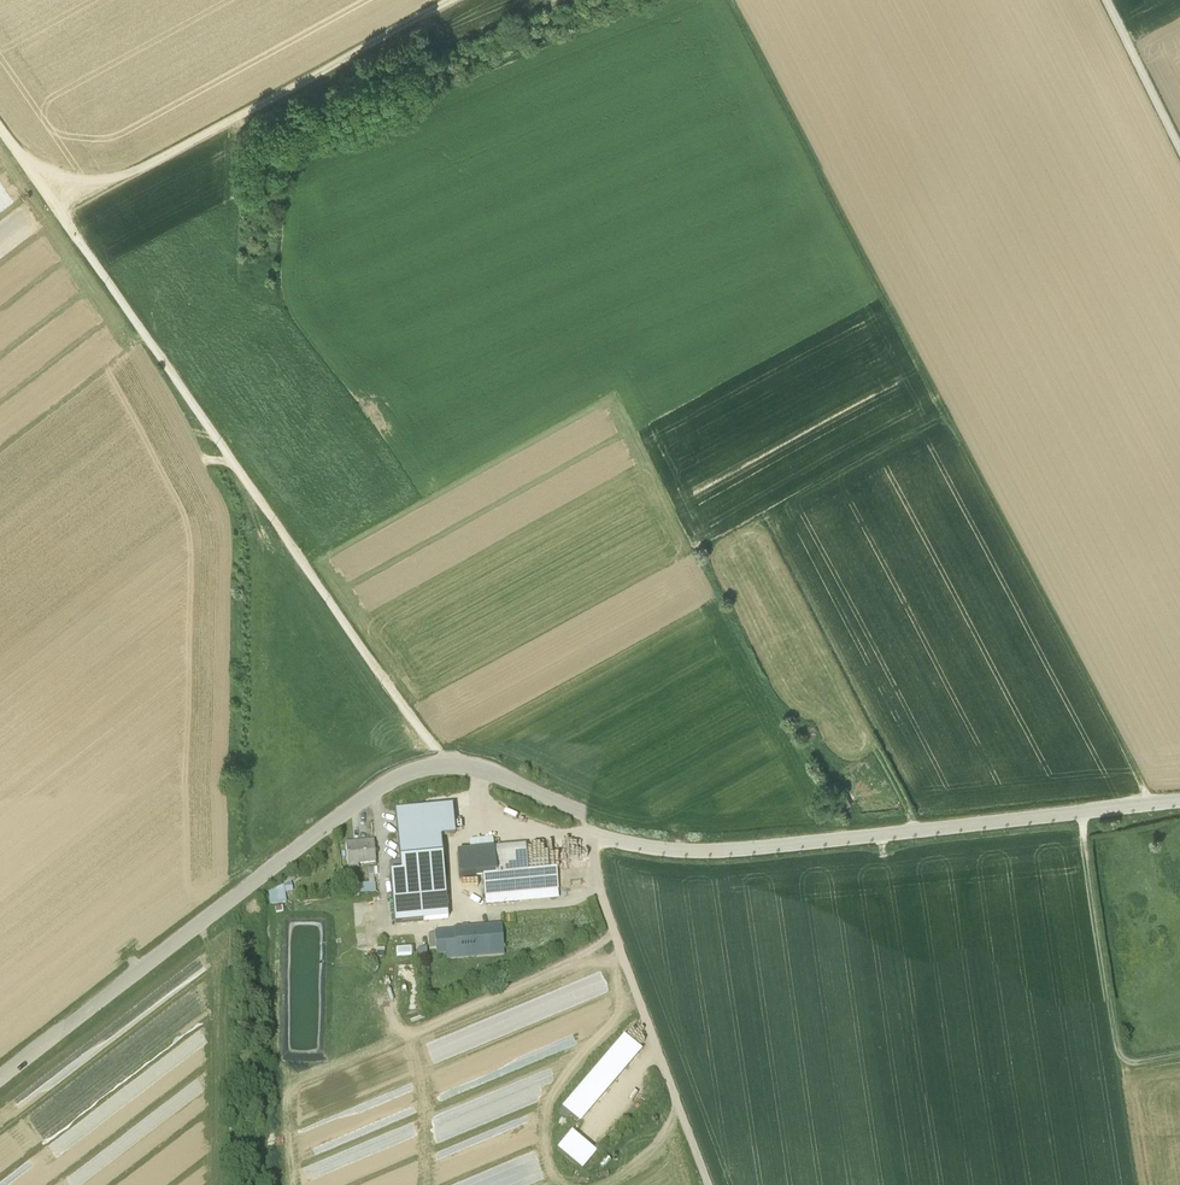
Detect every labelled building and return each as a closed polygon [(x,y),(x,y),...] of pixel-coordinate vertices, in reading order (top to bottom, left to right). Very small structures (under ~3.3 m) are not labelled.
[(451,815),(394,820),(398,867),(437,863),(441,863),(440,847),(454,845),(451,815)] [(468,850),(469,860),(493,858),(492,848),(468,850)] [(373,849),(345,851),(347,873),(358,872),(375,871),(373,849)] [(524,856),(493,858),(495,883),(504,882),(527,880),(525,862),(524,856)] [(469,860),(456,862),(458,886),(482,884),(484,904),(557,898),(555,877),(527,880),(504,882),(495,883),(493,858),(469,860)] [(398,867),(388,868),(394,931),(443,926),(437,863),(398,867)] [(374,876),(366,877),(368,892),(375,892),(374,876)] [(269,896),(271,912),(287,910),(285,895),(269,896)] [(557,898),(484,904),(485,914),(557,908),(557,898)] [(453,937),(453,939),(434,941),(436,963),(446,962),(469,960),(503,958),(501,933),(453,937)] [(397,955),(397,963),(412,963),(412,955),(397,955)] [(623,1044),(561,1116),(579,1131),(641,1058),(623,1044)] [(595,1161),(570,1141),(557,1158),(581,1178),(595,1161)]
